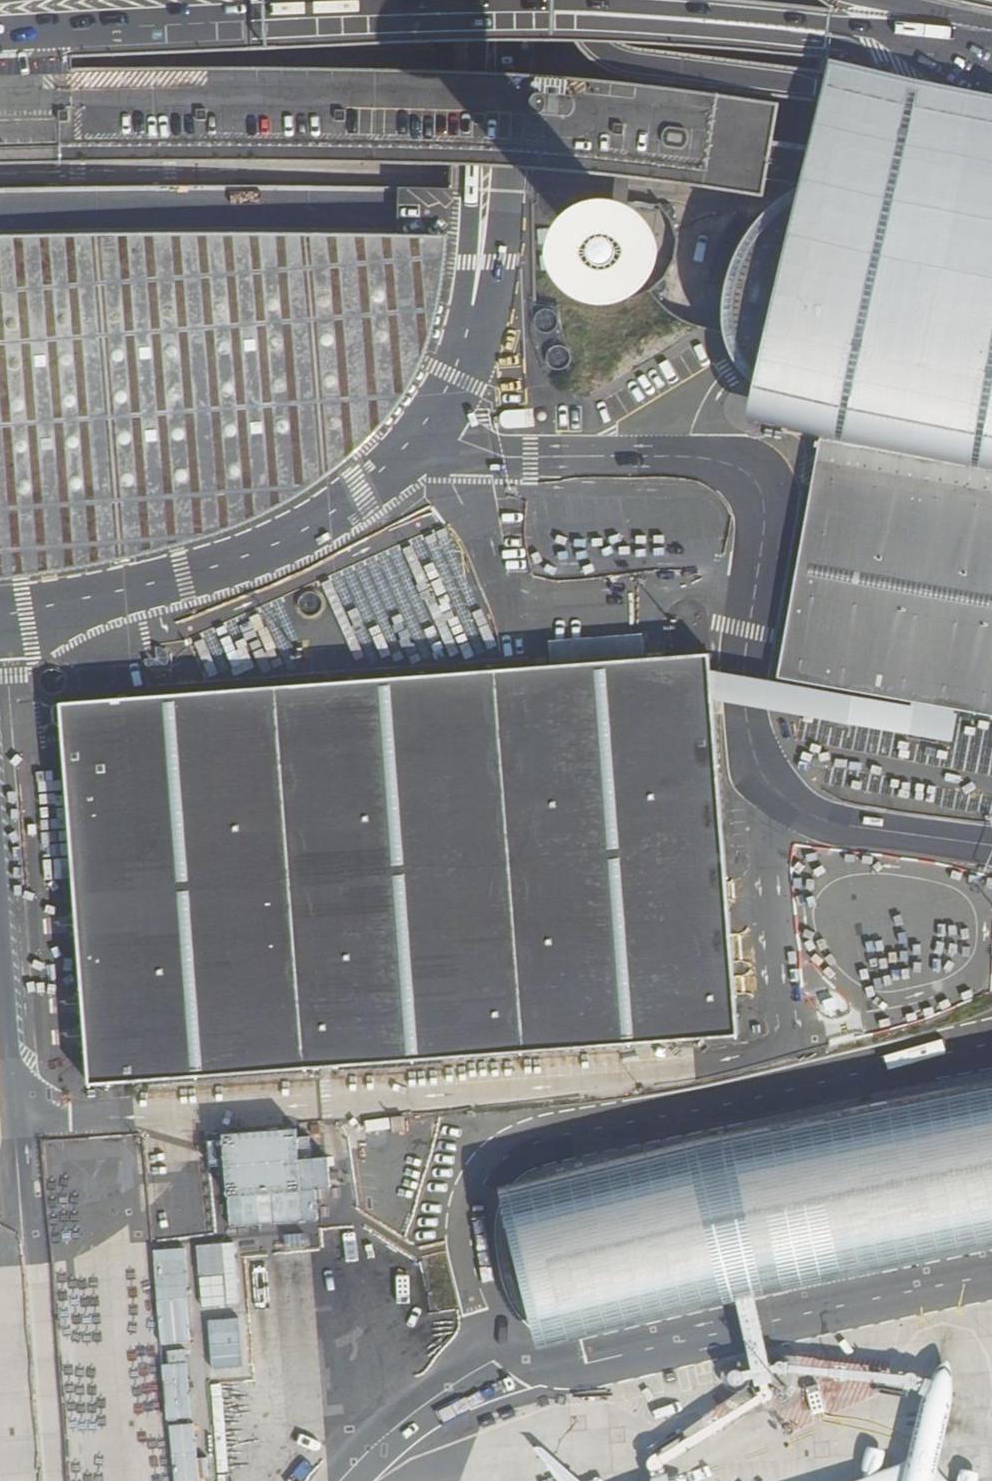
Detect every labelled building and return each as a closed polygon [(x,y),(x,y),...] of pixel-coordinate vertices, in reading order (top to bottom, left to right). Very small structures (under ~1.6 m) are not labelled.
[(915,83),(889,77),(829,65),(816,110),(801,186),(789,193),(770,208),(755,226),(743,243),(730,269),(725,294),(722,315),(725,338),(730,353),(744,374),(754,384),(746,420),(820,437),(831,440),(968,467),(991,471),(991,97),(915,83)] [(706,188),(801,186),(816,110),(718,93),(585,91),(464,83),(209,77),(150,79),(81,81),(0,83),(0,171),(80,170),(226,170),(402,173),(498,176),(611,177),(622,177),(630,177),(706,188)] [(638,189),(620,185),(600,187),(581,196),(567,210),(558,229),(557,249),(562,269),(574,285),(591,297),(611,302),(629,300),(646,293),(660,282),(670,266),(674,248),(672,230),(665,213),(653,199),(638,189)] [(199,543),(270,513),(299,496),(339,469),(368,441),(392,413),(407,392),(420,364),(438,317),(447,237),(0,234),(0,588),(87,570),(199,543)] [(820,437),(777,677),(991,716),(991,471),(968,467),(831,440),(820,437)] [(92,1087),(740,1040),(709,653),(61,705),(92,1087)] [(702,1138),(502,1187),(541,1350),(730,1303),(745,1375),(737,1376),(731,1374),(726,1376),(723,1381),(724,1386),(728,1390),(734,1391),(738,1387),(749,1385),(750,1392),(756,1392),(756,1395),(754,1400),(755,1404),(758,1408),(762,1411),(766,1411),(771,1409),(774,1405),(775,1401),(773,1396),(770,1393),(765,1392),(765,1389),(769,1388),(769,1381),(770,1381),(772,1384),(776,1385),(781,1385),(786,1381),(787,1375),(784,1370),(779,1368),(774,1368),(770,1372),(765,1373),(749,1299),(991,1250),(991,1078),(702,1138)] [(222,1181),(297,1175),(292,1116),(217,1121),(222,1181)] [(165,1435),(169,1480),(193,1480),(190,1433),(165,1435)]
